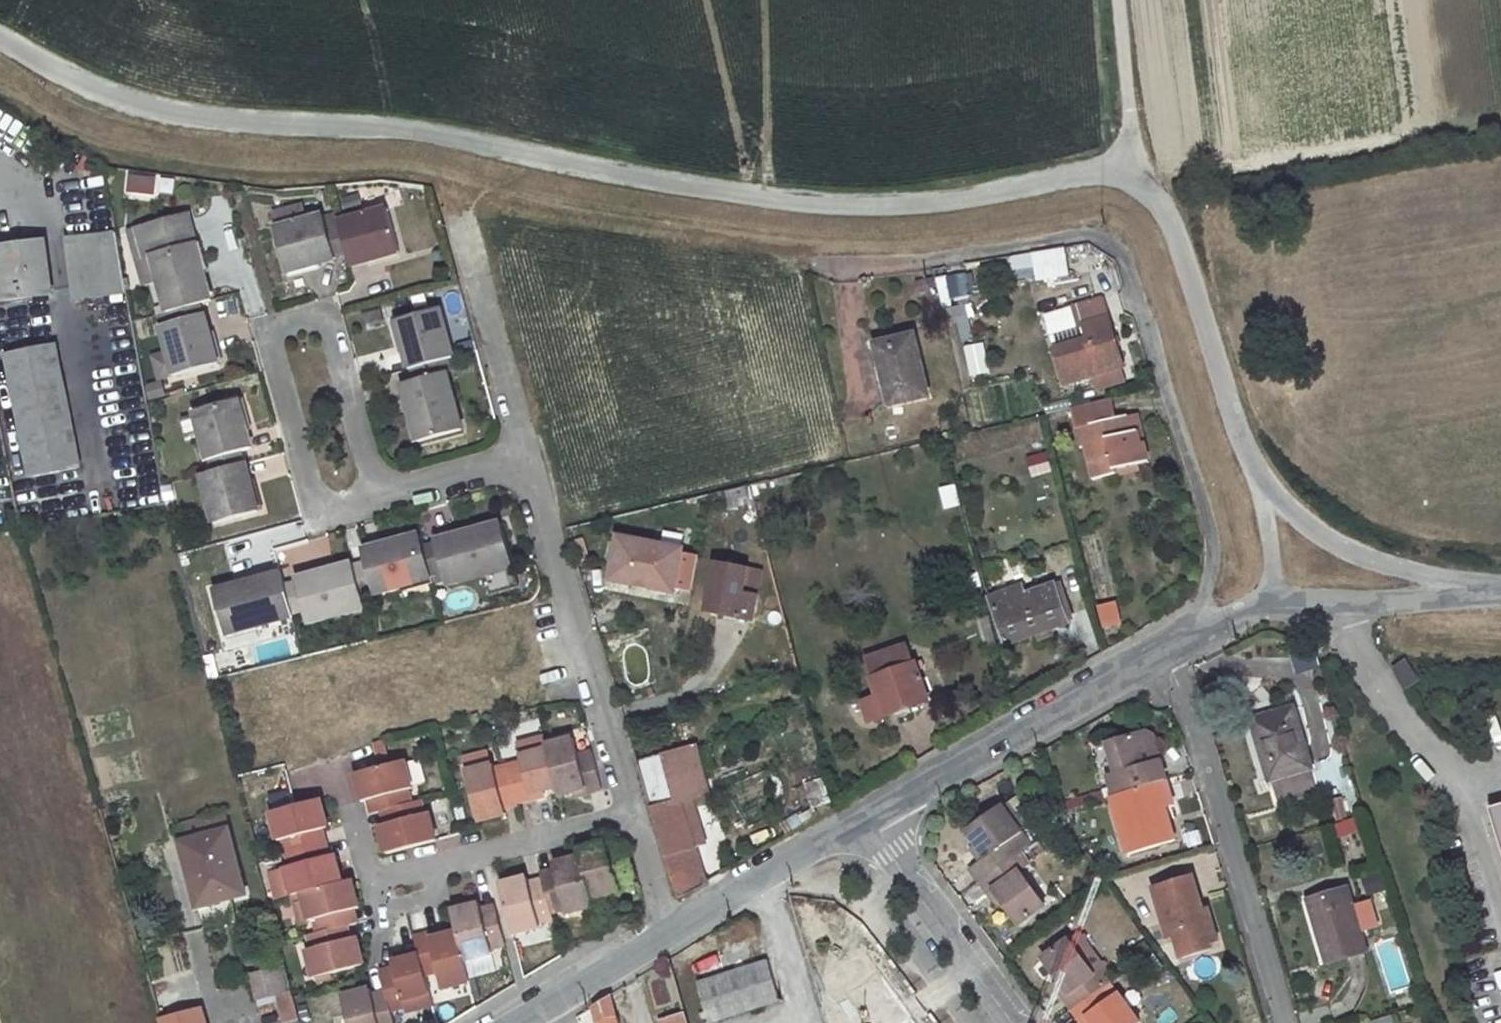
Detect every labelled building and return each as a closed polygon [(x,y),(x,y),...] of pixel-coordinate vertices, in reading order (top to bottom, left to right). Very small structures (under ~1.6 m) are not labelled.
[(153,196),(155,175),(125,171),(123,192),(153,196)] [(386,208),(337,220),(337,223),(346,254),(348,264),(397,252),(386,208)] [(187,213),(135,227),(142,255),(151,253),(167,309),(170,308),(202,300),(210,297),(187,213)] [(320,215),(272,226),(284,271),(332,258),(324,226),(320,215)] [(337,223),(324,226),(332,258),(346,254),(337,223)] [(114,230),(97,232),(98,241),(115,238),(114,230)] [(97,232),(66,237),(75,298),(125,290),(115,238),(98,241),(97,232)] [(0,248),(0,288),(2,299),(52,292),(44,242),(0,248)] [(1012,280),(1066,276),(1064,249),(1010,253),(1012,280)] [(972,296),(970,272),(935,275),(936,298),(972,296)] [(1122,365),(1107,318),(1101,298),(1069,307),(1075,328),(1081,326),(1086,340),(1053,350),(1063,384),(1096,373),(1100,386),(1123,378),(1120,367),(1122,365)] [(202,300),(170,308),(172,320),(203,312),(205,311),(202,300)] [(970,303),(951,304),(954,342),(972,341),(970,303)] [(438,308),(394,320),(408,370),(440,361),(452,358),(438,308)] [(172,320),(159,324),(172,372),(216,359),(203,312),(172,320)] [(911,332),(873,343),(888,404),(926,395),(911,332)] [(963,343),(965,377),(987,376),(984,342),(963,343)] [(54,350),(5,361),(29,481),(79,470),(54,350)] [(440,361),(408,370),(411,381),(443,373),(440,361)] [(411,381),(402,384),(418,440),(461,429),(445,373),(443,373),(411,381)] [(236,395),(193,407),(207,457),(209,457),(239,448),(250,445),(236,395)] [(1117,473),(1115,468),(1148,461),(1144,442),(1141,442),(1138,430),(1131,431),(1127,415),(1116,417),(1111,398),(1070,408),(1079,445),(1083,445),(1091,478),(1117,473)] [(1138,412),(1127,415),(1131,431),(1138,430),(1141,442),(1144,442),(1138,412)] [(239,448),(209,457),(213,469),(243,461),(239,448)] [(1028,478),(1050,471),(1044,451),(1022,457),(1028,478)] [(213,469),(200,473),(213,522),(256,509),(243,461),(213,469)] [(745,487),(726,492),(730,508),(749,503),(745,487)] [(501,527),(434,544),(443,576),(446,586),(513,570),(501,527)] [(419,537),(365,551),(368,561),(376,591),(377,595),(432,581),(431,578),(423,548),(419,537)] [(681,549),(616,537),(608,581),(672,593),(681,549)] [(434,544),(423,548),(431,578),(443,576),(434,544)] [(368,561),(353,565),(361,595),(376,591),(368,561)] [(746,568),(714,563),(705,612),(751,620),(755,595),(741,593),(746,568)] [(353,565),(295,582),(304,615),(307,624),(365,610),(361,595),(353,565)] [(281,574),(213,592),(225,636),(293,620),(292,618),(284,585),(281,574)] [(295,582),(284,585),(292,618),(304,615),(295,582)] [(1021,588),(990,601),(1006,646),(1036,636),(1039,642),(1051,638),(1048,631),(1067,624),(1055,589),(1025,599),(1021,588)] [(1115,604),(1097,610),(1102,630),(1121,625),(1115,604)] [(987,615),(976,618),(984,649),(995,645),(987,615)] [(905,646),(865,658),(872,680),(870,680),(877,699),(855,707),(861,724),(926,702),(915,665),(911,666),(905,646)] [(1404,662),(1391,671),(1405,688),(1417,679),(1404,662)] [(1291,711),(1241,726),(1259,786),(1310,771),(1291,711)] [(1153,755),(1143,724),(1104,736),(1113,766),(1105,769),(1111,789),(1119,787),(1149,777),(1158,775),(1165,773),(1160,753),(1153,756),(1153,755)] [(1143,724),(1153,755),(1153,756),(1160,753),(1151,727),(1143,724)] [(521,765),(506,768),(516,800),(517,804),(530,800),(529,795),(540,792),(555,788),(544,747),(542,738),(515,745),(521,765)] [(571,740),(544,747),(555,788),(558,796),(573,792),(584,789),(586,794),(600,790),(589,752),(576,755),(571,740)] [(410,805),(406,793),(411,792),(403,764),(378,770),(378,769),(353,776),(361,803),(367,802),(373,801),(377,814),(380,814),(386,812),(410,805)] [(492,767),(464,773),(478,823),(505,816),(503,810),(502,804),(516,800),(506,768),(493,772),(492,767)] [(1149,777),(1156,802),(1163,800),(1173,797),(1165,773),(1158,775),(1149,777)] [(1109,790),(1126,845),(1135,842),(1173,831),(1163,800),(1156,802),(1149,777),(1119,787),(1111,789),(1109,790)] [(999,798),(964,824),(974,838),(983,850),(978,854),(967,862),(976,875),(1008,851),(1000,839),(1008,834),(1019,825),(1018,823),(1031,813),(1013,790),(1001,799),(999,798)] [(516,800),(502,804),(503,810),(518,806),(517,804),(516,800)] [(373,801),(367,802),(371,815),(377,814),(373,801)] [(319,802),(295,806),(296,808),(269,814),(277,844),(282,843),(285,855),(319,846),(316,833),(322,832),(327,830),(319,802)] [(679,802),(650,811),(673,889),(677,899),(705,883),(679,802)] [(384,827),(378,829),(386,856),(435,842),(428,816),(423,817),(419,803),(410,805),(386,812),(390,826),(384,827)] [(1487,808),(1500,853),(1500,804),(1487,808)] [(386,812),(380,814),(384,827),(390,826),(386,812)] [(1347,864),(1366,860),(1357,818),(1338,822),(1347,864)] [(228,829),(179,842),(196,907),(245,895),(228,829)] [(322,832),(316,833),(319,846),(325,844),(322,832)] [(1008,834),(1000,839),(1008,851),(1016,845),(1008,834)] [(974,838),(969,841),(978,854),(983,850),(974,838)] [(325,844),(319,846),(322,859),(328,858),(325,844)] [(604,844),(577,851),(578,858),(590,902),(618,894),(617,890),(630,886),(621,853),(608,857),(606,850),(604,844)] [(1008,851),(976,875),(984,886),(989,882),(998,894),(1015,918),(1041,899),(1015,865),(1026,857),(1016,845),(1008,851)] [(288,867),(283,869),(291,897),(300,894),(342,884),(334,856),(328,858),(322,859),(319,846),(285,855),(288,867)] [(619,846),(606,850),(608,857),(621,853),(619,846)] [(578,858),(551,865),(552,871),(554,879),(541,883),(542,887),(550,914),(563,910),(564,916),(591,908),(590,902),(578,858)] [(1208,943),(1197,906),(1201,905),(1191,869),(1150,881),(1165,932),(1173,930),(1179,952),(1208,943)] [(552,871),(539,875),(541,881),(541,883),(554,879),(552,871)] [(1378,872),(1359,877),(1364,896),(1382,891),(1378,872)] [(541,929),(539,924),(551,922),(542,887),(530,891),(528,884),(526,878),(499,886),(512,937),(541,929)] [(342,884),(300,894),(308,924),(313,923),(315,933),(338,927),(346,926),(348,925),(345,913),(353,911),(359,909),(351,881),(342,884)] [(541,881),(528,884),(530,891),(542,887),(541,883),(541,881)] [(989,882),(984,886),(994,898),(998,894),(989,882)] [(1347,892),(1309,904),(1328,966),(1366,955),(1347,892)] [(1201,905),(1197,906),(1207,938),(1215,936),(1206,903),(1201,905)] [(478,905),(451,912),(456,932),(464,963),(491,956),(489,951),(504,947),(495,913),(481,917),(479,911),(478,905)] [(493,907),(479,911),(481,917),(495,913),(493,907)] [(353,911),(345,913),(348,925),(356,923),(353,911)] [(1077,924),(1066,932),(1101,981),(1111,974),(1102,962),(1104,961),(1077,924)] [(346,926),(338,927),(343,943),(350,940),(346,926)] [(315,933),(306,936),(310,952),(306,953),(313,980),(364,967),(355,939),(350,940),(343,943),(338,927),(315,933)] [(440,931),(428,935),(429,941),(442,936),(440,931)] [(428,935),(414,940),(418,956),(424,977),(438,973),(443,991),(470,984),(464,963),(456,932),(442,936),(429,941),(428,935)] [(1066,932),(1039,952),(1057,975),(1066,988),(1061,992),(1070,1004),(1098,984),(1101,981),(1066,932)] [(394,976),(381,980),(383,987),(384,993),(386,999),(389,1012),(403,1008),(405,1014),(432,1007),(424,977),(418,956),(392,963),(392,969),(394,976)] [(695,985),(707,1022),(714,1022),(779,1003),(767,962),(695,985)] [(392,969),(379,973),(381,980),(394,976),(392,969)] [(1057,975),(1051,979),(1061,992),(1066,988),(1057,975)] [(1070,1004),(1078,1016),(1084,1012),(1092,1022),(1130,1022),(1137,1018),(1115,988),(1106,995),(1098,984),(1070,1004)] [(371,996),(384,993),(383,987),(341,998),(348,1022),(392,1022),(389,1012),(386,999),(373,1003),(371,996)] [(276,993),(283,1022),(285,1022),(298,1019),(290,990),(276,993)] [(384,993),(371,996),(373,1003),(386,999),(384,993)] [(590,1007),(594,1022),(595,1022),(614,1018),(609,996),(590,1007)] [(824,1015),(826,1022),(862,1022),(857,1006),(824,1015)] [(159,1019),(160,1022),(204,1022),(200,1008),(159,1019)] [(1078,1016),(1083,1022),(1092,1022),(1084,1012),(1078,1016)] [(684,1013),(658,1022),(659,1022),(687,1022),(684,1013)]
